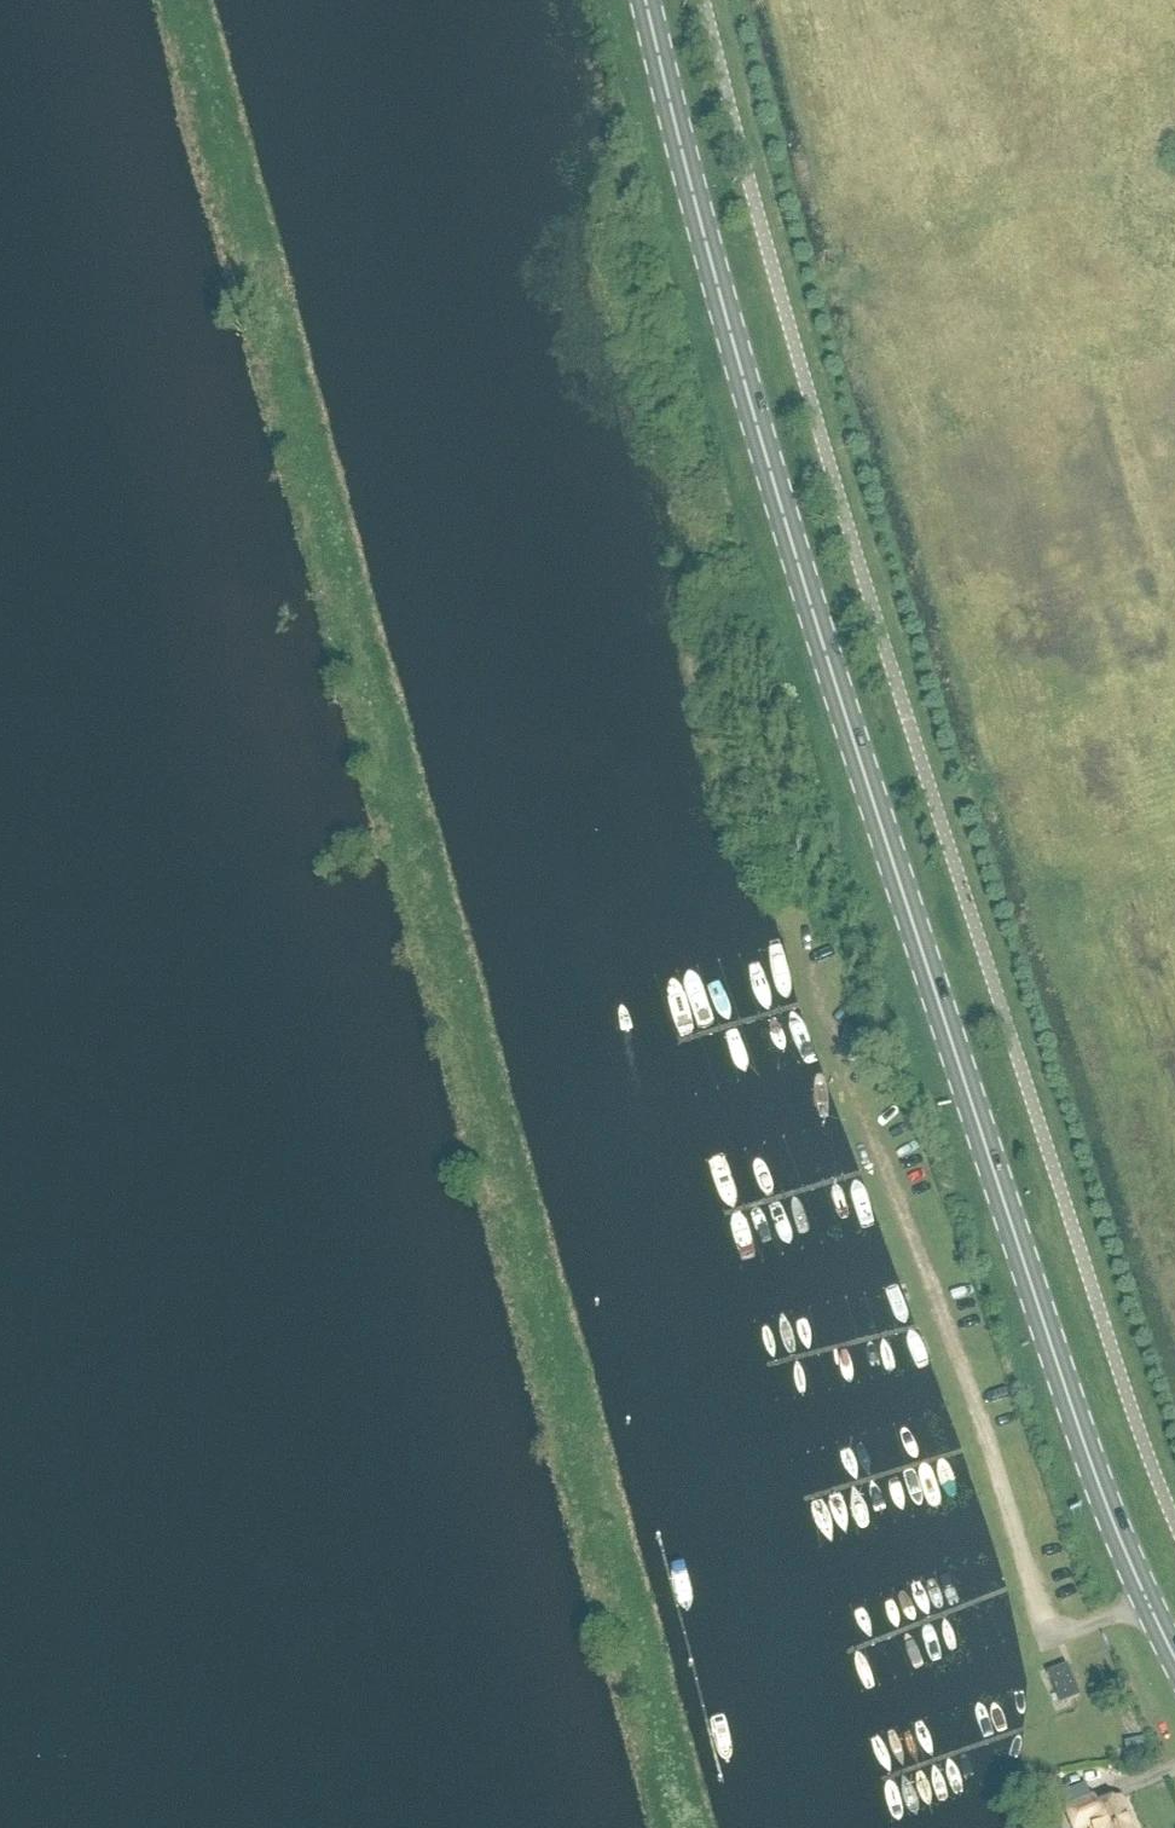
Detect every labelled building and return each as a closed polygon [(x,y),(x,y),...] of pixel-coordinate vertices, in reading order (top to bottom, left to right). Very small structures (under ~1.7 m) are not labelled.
[(1045,1677),(1058,1709),(1079,1700),(1065,1669),(1045,1677)] [(1065,1811),(1072,1827),(1089,1827),(1126,1827),(1123,1820),(1127,1819),(1119,1800),(1097,1810),(1092,1799),(1065,1811)]
